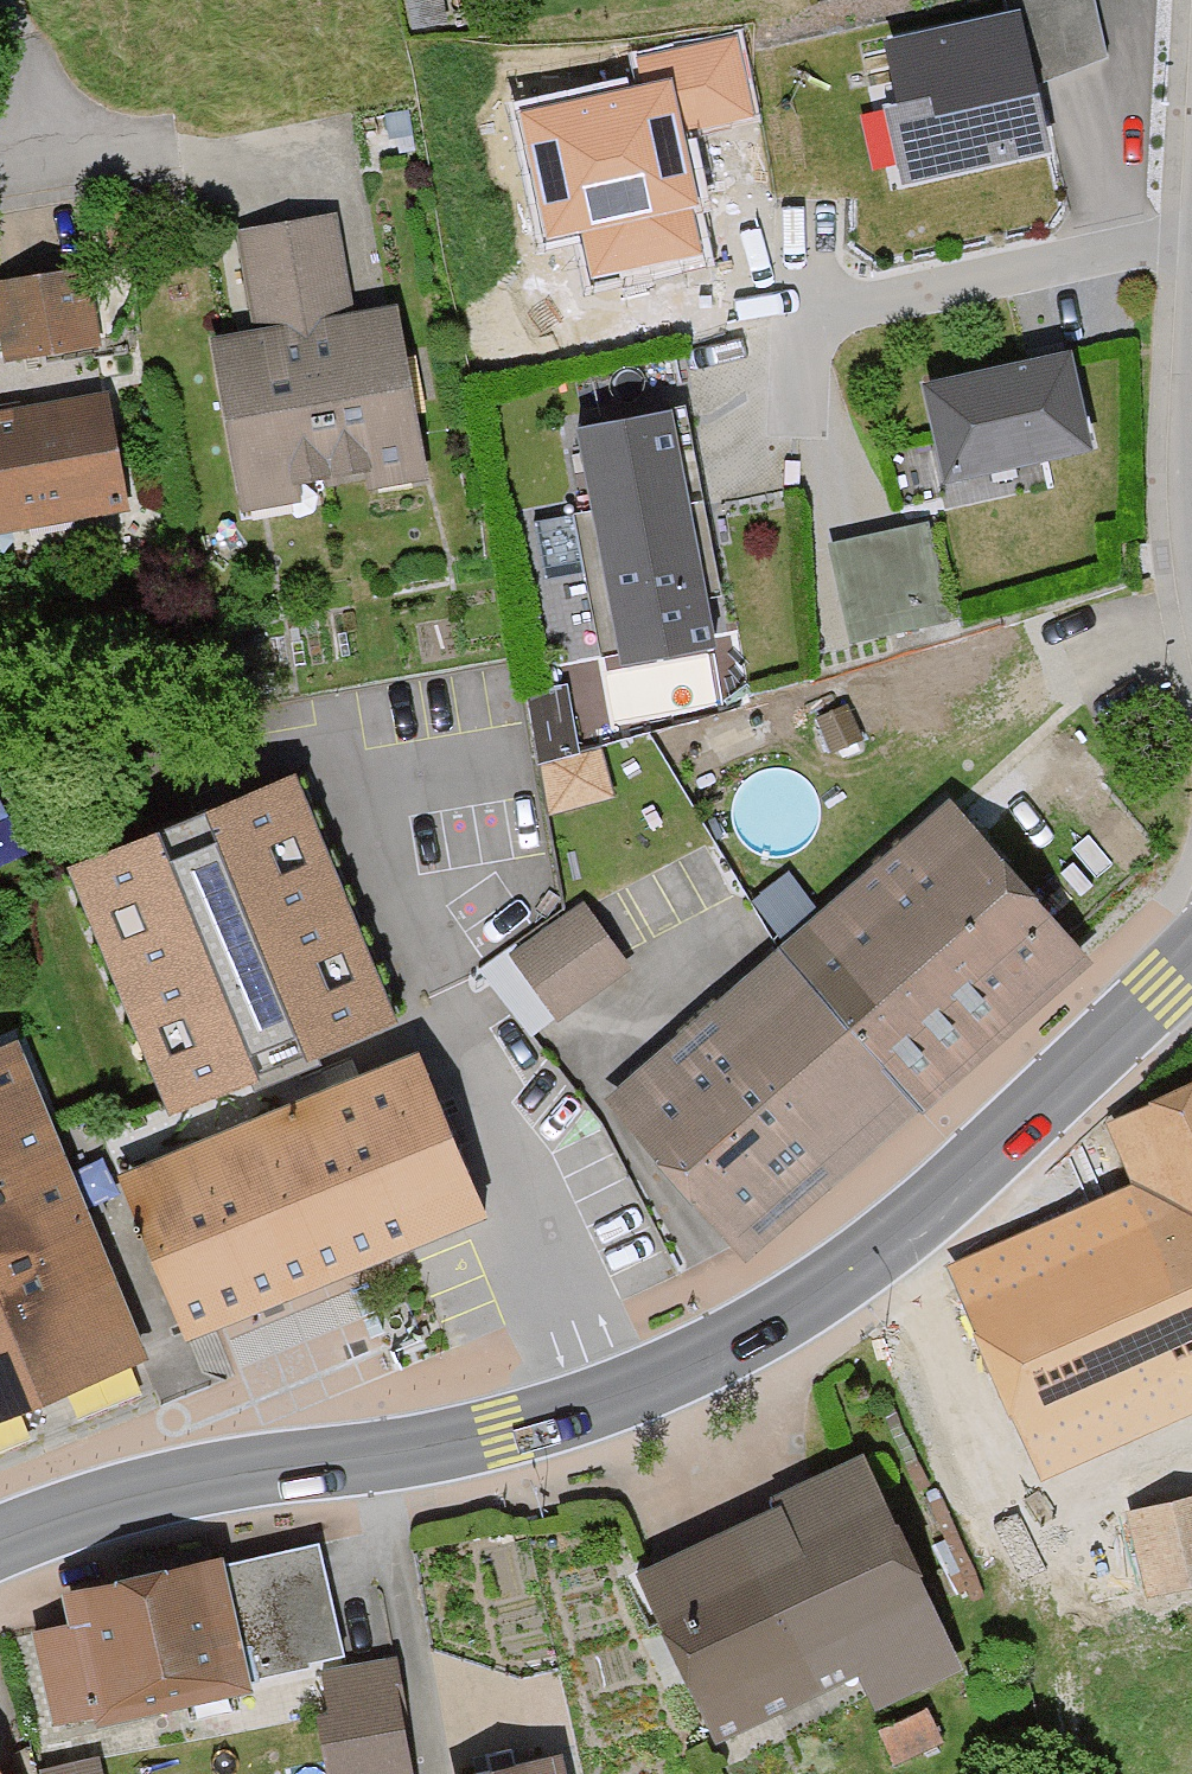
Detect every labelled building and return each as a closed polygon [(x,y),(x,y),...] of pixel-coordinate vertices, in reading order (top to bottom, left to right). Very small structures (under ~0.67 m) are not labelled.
[(1000,13),(868,40),(878,88),(857,92),(877,194),(1045,160),(1031,92),(1101,78),(1085,0),(997,0),(1000,13)] [(640,83),(516,109),(544,241),(580,233),(589,278),(703,254),(693,206),(698,204),(683,130),(755,115),(739,35),(634,56),(640,83)] [(403,105),(345,119),(358,174),(417,160),(403,105)] [(341,317),(321,217),(222,236),(241,334),(197,342),(231,518),(295,505),(291,488),(360,475),(364,497),(420,486),(385,309),(341,317)] [(40,271),(0,280),(0,361),(57,349),(40,271)] [(1084,452),(1064,359),(916,392),(937,484),(1084,452)] [(96,396),(0,416),(0,537),(120,512),(96,396)] [(692,646),(656,415),(563,429),(600,661),(692,646)] [(939,619),(915,531),(821,557),(845,645),(939,619)] [(850,704),(816,718),(831,753),(865,739),(850,704)] [(550,796),(612,794),(611,739),(549,740),(550,796)] [(302,784),(69,878),(167,1121),(400,1028),(302,784)] [(1064,946),(941,806),(778,948),(597,1105),(730,1258),(1075,959),(1064,946)] [(503,966),(552,1031),(625,977),(576,912),(503,966)] [(20,1045),(0,1053),(0,1418),(150,1356),(20,1045)] [(465,1222),(399,1062),(111,1180),(178,1340),(465,1222)] [(1105,1126),(1135,1195),(963,1268),(1051,1473),(1191,1412),(1191,1089),(1105,1126)] [(951,1671),(848,1459),(760,1502),(764,1510),(627,1576),(710,1747),(844,1682),(860,1715),(951,1671)] [(1116,1514),(1133,1596),(1191,1584),(1191,1498),(1116,1514)] [(332,1668),(308,1552),(212,1571),(210,1563),(48,1596),(55,1629),(22,1636),(41,1726),(82,1718),(85,1731),(240,1699),(237,1687),(332,1668)] [(390,1663),(319,1673),(325,1713),(310,1715),(319,1773),(407,1773),(390,1663)] [(928,1741),(919,1717),(871,1737),(880,1761),(928,1741)] [(569,1762),(517,1773),(572,1773),(569,1762)] [(90,1763),(37,1773),(92,1773),(90,1763)]
